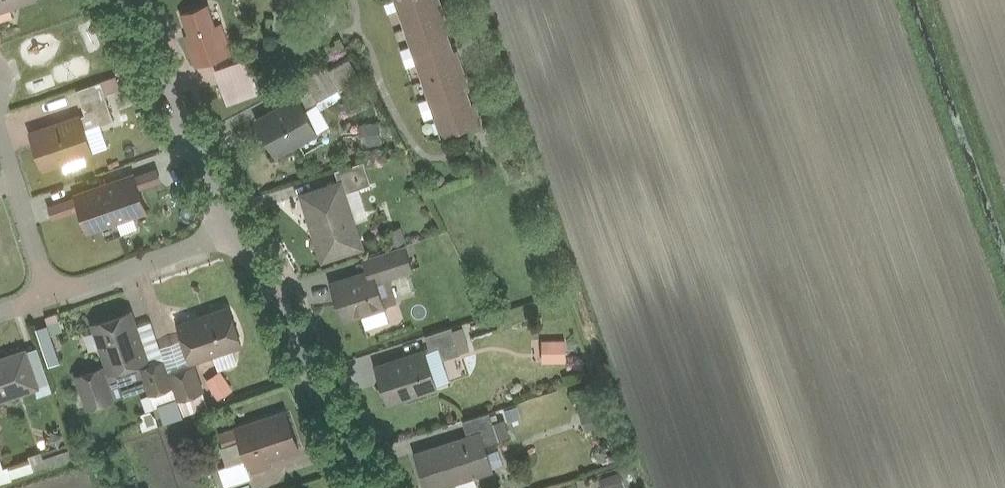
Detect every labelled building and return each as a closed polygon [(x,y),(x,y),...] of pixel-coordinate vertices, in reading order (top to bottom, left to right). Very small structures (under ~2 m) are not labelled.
[(34,0),(0,0),(0,11),(34,0)] [(445,0),(396,0),(444,136),(488,120),(445,0)] [(211,3),(183,12),(191,34),(186,35),(195,63),(234,50),(225,22),(218,24),(211,3)] [(248,71),(220,83),(229,104),(257,93),(248,71)] [(320,132),(298,94),(255,118),(276,156),(320,132)] [(95,152),(81,112),(29,130),(43,170),(95,152)] [(89,233),(150,209),(136,173),(75,198),(89,233)] [(364,247),(342,178),(301,191),(322,260),(364,247)] [(367,271),(332,281),(344,320),(387,306),(379,280),(417,268),(408,241),(362,255),(367,271)] [(243,344),(227,303),(175,323),(191,364),(243,344)] [(149,359),(131,307),(90,321),(108,373),(149,359)] [(48,323),(38,326),(49,363),(62,360),(54,333),(63,330),(57,312),(46,315),(48,323)] [(567,360),(567,337),(543,337),(543,360),(567,360)] [(436,389),(422,345),(371,361),(385,405),(436,389)] [(28,346),(0,355),(0,399),(41,385),(28,346)] [(207,377),(219,398),(235,389),(223,368),(207,377)] [(302,449),(286,407),(235,426),(251,468),(302,449)] [(482,427),(415,449),(427,487),(440,487),(496,469),(482,427)] [(72,461),(69,447),(4,464),(2,458),(0,459),(0,480),(72,461)] [(604,487),(624,487),(628,487),(622,468),(599,475),(604,487)]
